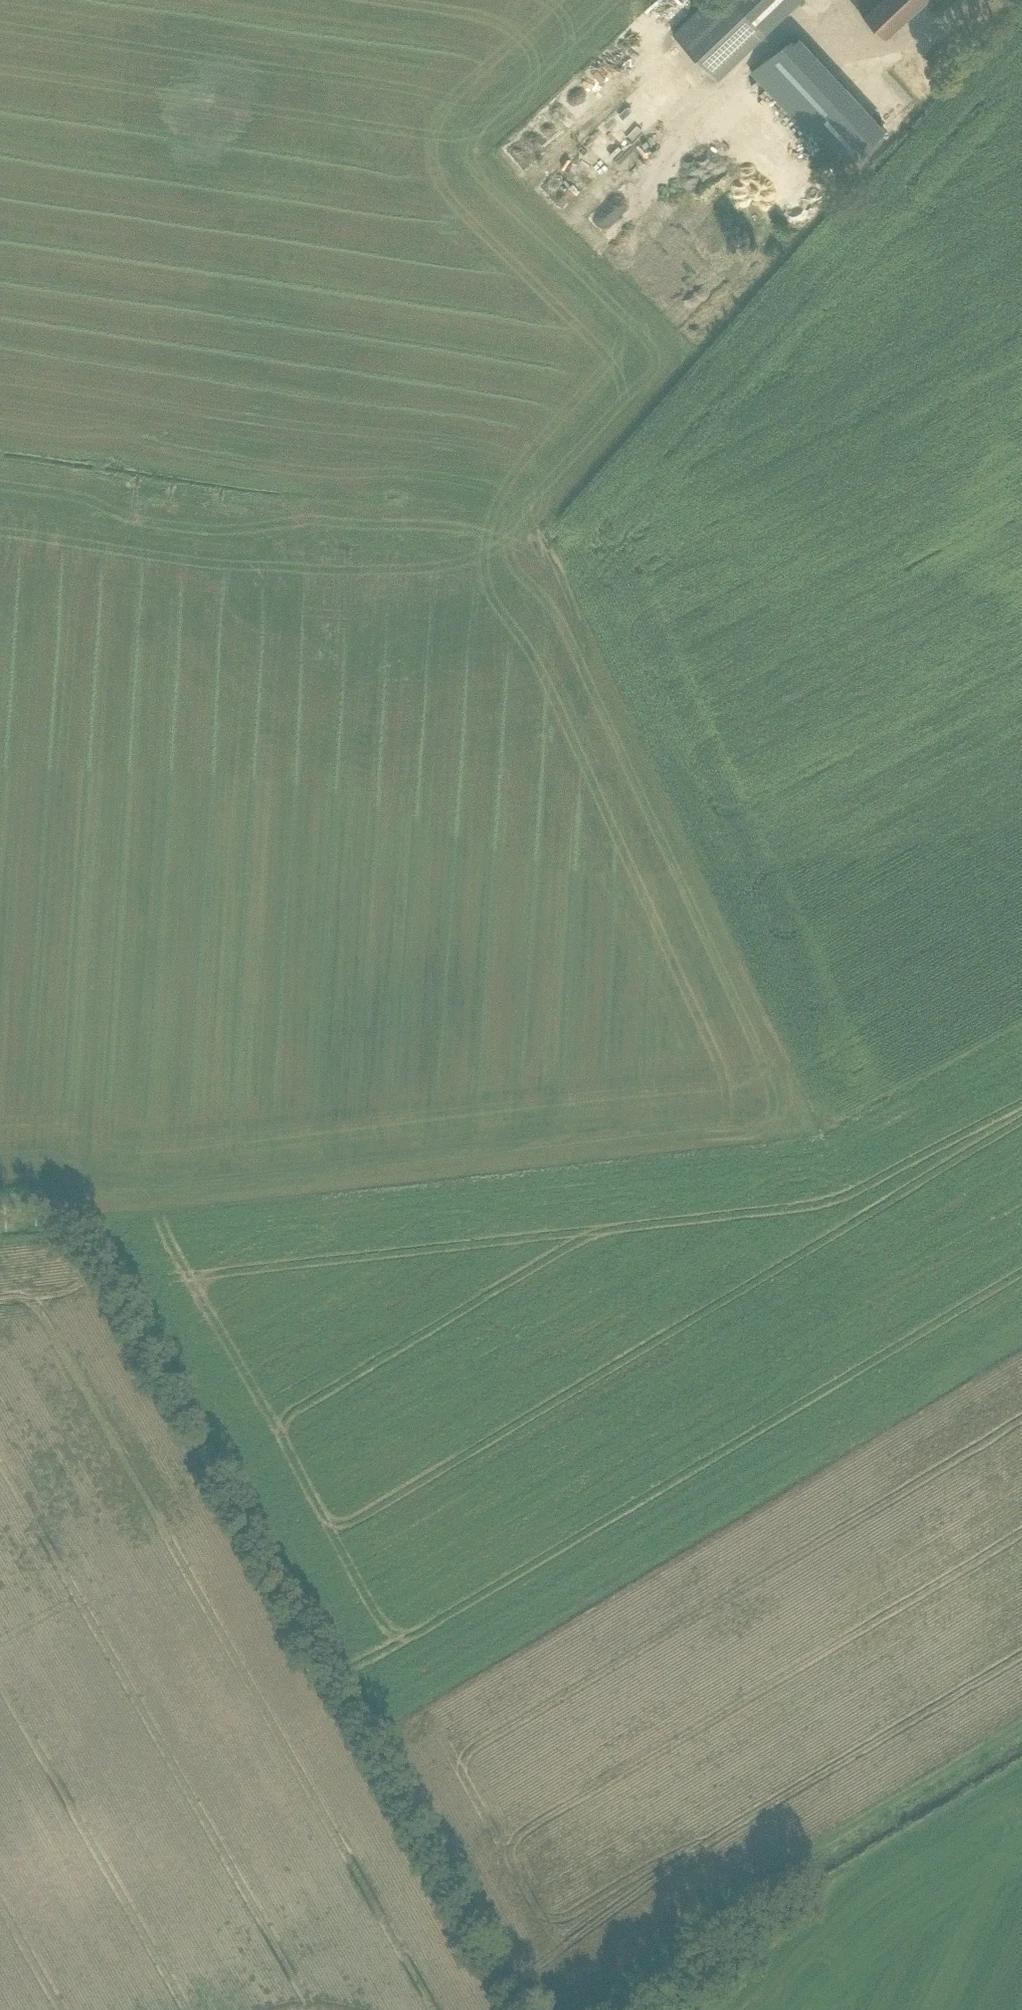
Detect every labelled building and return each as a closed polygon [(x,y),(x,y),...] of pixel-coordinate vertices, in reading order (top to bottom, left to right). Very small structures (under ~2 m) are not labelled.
[(716,78),(798,0),(706,0),(673,32),(716,78)] [(885,36),(923,0),(851,0),(885,36)] [(756,65),(844,165),(884,126),(794,29),(756,65)]
